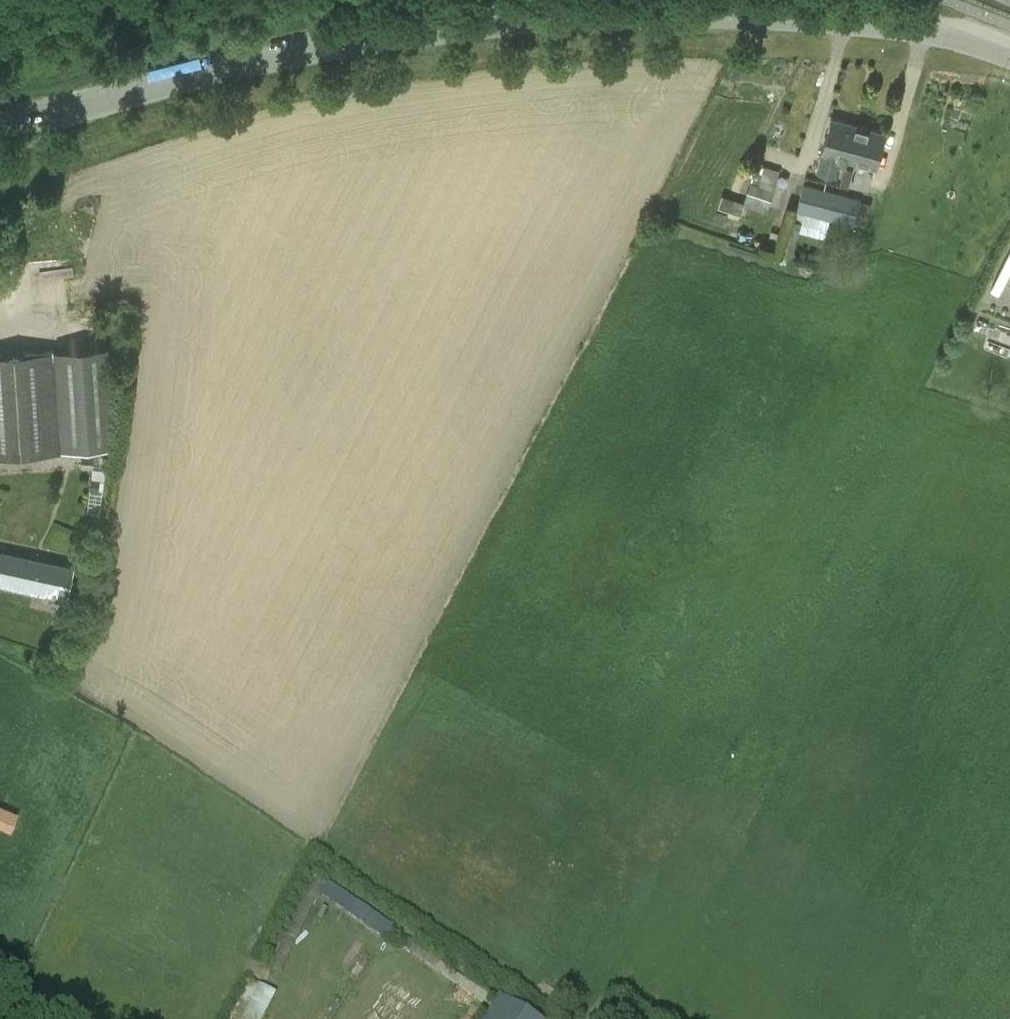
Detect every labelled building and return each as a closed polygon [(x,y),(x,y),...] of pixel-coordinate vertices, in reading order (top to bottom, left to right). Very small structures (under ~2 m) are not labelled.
[(831,117),(821,153),(816,171),(839,177),(843,159),(877,168),(887,132),(831,117)] [(751,183),(746,199),(770,206),(780,170),(751,161),(747,176),(749,176),(747,182),(751,183)] [(809,224),(825,228),(828,216),(855,223),(856,221),(866,223),(872,202),(861,199),(862,197),(804,182),(798,206),(796,206),(793,217),(792,216),(781,252),(792,256),(800,229),(806,231),(809,224)] [(729,214),(740,217),(741,212),(743,212),(746,201),(723,194),(720,205),(730,208),(729,214)] [(0,354),(0,456),(60,452),(53,350),(0,354)] [(73,566),(37,558),(0,550),(0,586),(66,600),(73,566)] [(21,810),(0,804),(0,826),(15,831),(21,810)] [(390,941),(399,928),(332,881),(323,894),(390,941)] [(486,1018),(534,1018),(499,998),(492,1011),(491,1010),(486,1018)] [(260,1016),(247,1010),(242,1018),(259,1018),(260,1016)]
